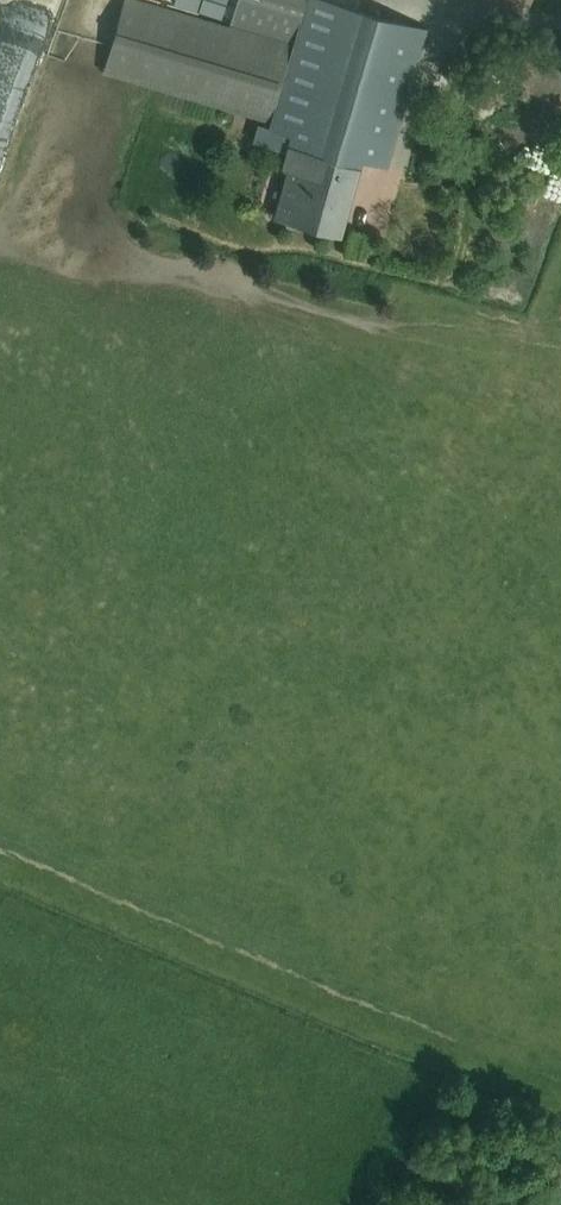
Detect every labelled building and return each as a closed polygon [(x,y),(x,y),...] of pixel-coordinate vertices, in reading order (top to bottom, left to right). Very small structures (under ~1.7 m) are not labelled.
[(95,72),(253,120),(247,140),(269,147),(249,212),(317,233),(319,227),(324,228),(343,164),(368,171),(370,172),(411,36),(299,2),(300,0),(227,0),(218,29),(123,0),(117,0),(95,72)]
